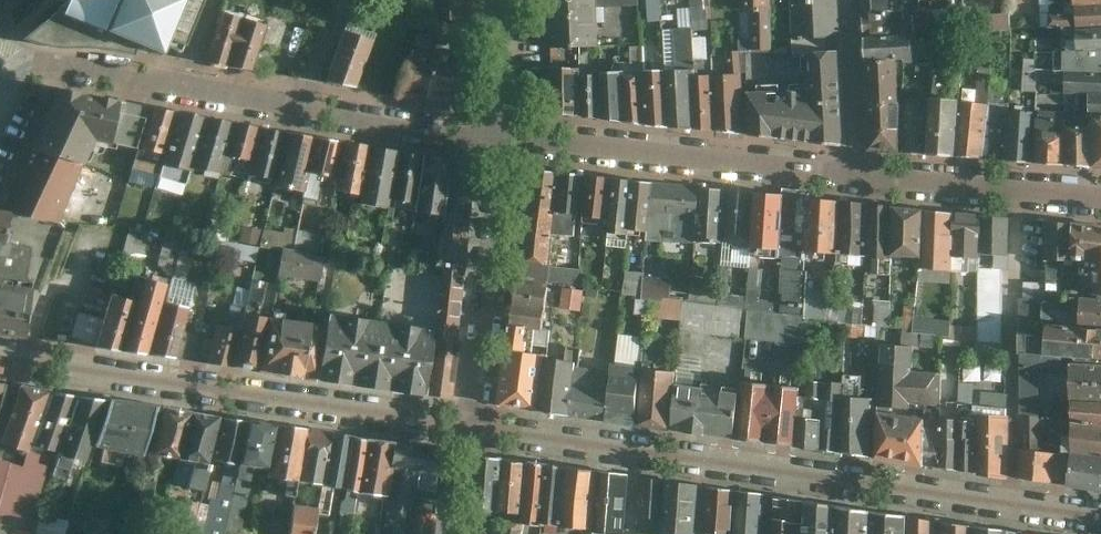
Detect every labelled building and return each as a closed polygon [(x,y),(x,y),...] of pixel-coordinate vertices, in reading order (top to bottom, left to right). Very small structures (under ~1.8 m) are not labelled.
[(204,0),(68,0),(66,5),(24,36),(51,45),(59,46),(66,47),(76,47),(83,47),(91,48),(100,48),(109,49),(120,51),(134,55),(140,38),(164,48),(170,35),(188,41),(204,0)] [(466,0),(441,0),(440,18),(465,19),(466,0)] [(596,0),(549,0),(551,46),(598,43),(597,8),(596,0)] [(642,5),(642,10),(649,9),(649,23),(661,23),(660,0),(642,0),(642,5)] [(769,0),(742,0),(742,11),(750,10),(752,47),(771,46),(769,0)] [(835,0),(790,0),(792,37),(836,35),(835,0)] [(889,0),(861,0),(861,9),(889,8),(889,0)] [(1076,2),(1077,26),(1100,26),(1100,1),(1076,2)] [(199,60),(224,64),(239,17),(216,10),(199,60)] [(250,69),(264,26),(239,17),(224,64),(250,69)] [(1077,26),(1078,49),(1100,48),(1100,26),(1077,26)] [(325,76),(355,87),(372,41),(342,30),(325,76)] [(863,35),(865,60),(897,58),(914,56),(911,32),(863,35)] [(1100,71),(1100,48),(1078,49),(1064,49),(1064,68),(1067,69),(1100,71)] [(395,93),(421,96),(426,52),(400,49),(395,93)] [(842,143),(836,49),(806,50),(807,88),(746,89),(748,133),(842,143)] [(456,100),(462,56),(426,52),(421,96),(456,100)] [(899,151),(899,100),(897,58),(865,60),(868,148),(899,151)] [(577,70),(577,66),(551,66),(551,113),(578,116),(577,70)] [(689,67),(664,68),(666,125),(691,127),(690,75),(689,67)] [(642,69),(644,123),(666,125),(664,68),(642,69)] [(642,69),(619,70),(620,120),(644,123),(642,69)] [(1091,93),(1100,94),(1100,71),(1067,69),(1066,92),(1091,93)] [(602,118),(600,70),(577,70),(578,116),(602,118)] [(620,120),(619,70),(600,70),(602,118),(620,120)] [(741,74),(713,75),(714,129),(743,132),(741,74)] [(690,75),(691,127),(714,129),(713,75),(690,75)] [(52,88),(26,149),(75,164),(86,139),(103,143),(104,139),(114,100),(52,88)] [(1100,111),(1100,94),(1091,93),(1091,110),(1100,111)] [(929,96),(928,101),(926,154),(955,156),(958,101),(958,97),(929,96)] [(114,100),(104,139),(133,147),(146,106),(114,100)] [(926,154),(928,101),(899,100),(899,151),(926,154)] [(958,101),(955,156),(983,158),(987,103),(958,101)] [(1010,104),(987,103),(983,158),(1006,159),(1010,110),(1010,104)] [(154,174),(172,112),(146,106),(133,147),(128,166),(154,174)] [(1037,108),(1037,112),(1034,162),(1066,164),(1067,123),(1068,110),(1037,108)] [(1010,110),(1006,159),(1034,162),(1037,112),(1010,110)] [(1091,110),(1092,124),(1092,166),(1100,167),(1100,111),(1091,110)] [(188,167),(202,116),(172,112),(154,174),(184,182),(188,167)] [(231,121),(202,116),(188,167),(215,174),(221,153),(231,121)] [(251,160),(258,128),(231,121),(221,153),(251,160)] [(1066,164),(1092,166),(1092,124),(1067,123),(1066,164)] [(283,132),(258,128),(251,160),(247,174),(273,178),(283,132)] [(302,191),(314,137),(283,132),(273,178),(271,184),(302,191)] [(342,141),(314,137),(302,191),(299,200),(315,202),(322,173),(335,176),(342,141)] [(356,192),(366,144),(342,141),(335,176),(332,188),(356,192)] [(395,150),(366,144),(356,192),(355,201),(384,207),(386,197),(395,150)] [(0,206),(0,212),(12,214),(53,224),(79,165),(75,164),(26,149),(0,206)] [(409,202),(417,154),(395,150),(386,197),(409,202)] [(446,159),(417,154),(409,202),(408,210),(440,216),(446,159)] [(471,220),(478,163),(446,159),(440,216),(471,220)] [(562,172),(532,168),(520,260),(524,261),(550,264),(554,234),(562,172)] [(585,175),(562,172),(554,234),(574,236),(576,213),(580,213),(585,175)] [(606,217),(610,177),(585,175),(580,213),(606,217)] [(631,179),(610,177),(606,217),(605,231),(626,233),(626,230),(631,179)] [(631,179),(626,230),(646,231),(650,181),(631,179)] [(697,186),(650,181),(646,231),(646,239),(694,242),(697,186)] [(725,189),(697,186),(694,242),(722,243),(725,189)] [(752,191),(725,189),(722,243),(749,244),(752,191)] [(752,191),(749,244),(749,254),(777,257),(781,194),(752,191)] [(807,197),(781,194),(777,257),(804,259),(804,251),(807,197)] [(807,197),(804,251),(835,252),(838,200),(807,197)] [(868,203),(838,200),(835,252),(865,254),(868,203)] [(892,206),(868,203),(865,254),(873,255),(872,274),(890,274),(890,256),(892,206)] [(892,206),(890,256),(920,257),(923,209),(892,206)] [(953,212),(923,209),(920,257),(920,268),(952,269),(952,256),(953,212)] [(33,338),(36,286),(24,284),(29,247),(9,245),(12,214),(0,212),(0,334),(33,338)] [(953,212),(952,256),(981,257),(982,215),(953,212)] [(1010,218),(982,215),(981,257),(980,268),(1009,269),(1010,218)] [(466,261),(471,220),(440,216),(435,257),(466,261)] [(1074,250),(1074,222),(1046,222),(1045,260),(1073,259),(1074,250)] [(1096,272),(1100,272),(1100,223),(1074,222),(1074,250),(1096,251),(1096,272)] [(147,253),(151,232),(134,229),(130,249),(147,253)] [(191,246),(192,235),(166,233),(164,256),(181,258),(182,245),(191,246)] [(317,275),(318,252),(289,251),(288,275),(317,275)] [(524,261),(521,283),(548,286),(550,264),(524,261)] [(788,267),(785,311),(771,311),(771,308),(756,307),(754,340),(810,343),(815,269),(788,267)] [(632,270),(630,294),(645,295),(647,272),(632,270)] [(688,327),(745,337),(751,307),(697,298),(698,292),(696,291),(695,298),(678,295),(680,279),(650,273),(645,298),(651,299),(648,314),(689,321),(688,327)] [(445,276),(438,323),(460,325),(462,309),(464,297),(465,278),(445,275),(445,276)] [(137,278),(130,302),(118,349),(147,353),(165,285),(137,278)] [(246,308),(232,367),(259,373),(269,319),(253,318),(254,313),(261,314),(267,289),(263,287),(264,283),(252,280),(246,308)] [(521,283),(514,282),(512,304),(545,308),(548,286),(521,283)] [(118,349),(130,302),(104,295),(89,346),(118,349)] [(1082,297),(1081,325),(1100,326),(1100,299),(1082,297)] [(187,306),(162,300),(148,354),(173,359),(187,306)] [(878,300),(878,325),(895,326),(896,300),(878,300)] [(213,341),(207,363),(232,367),(246,308),(231,304),(227,322),(230,323),(229,327),(217,324),(213,341)] [(543,329),(545,308),(512,304),(509,325),(515,326),(543,329)] [(327,322),(316,380),(400,391),(425,395),(432,347),(434,348),(436,333),(437,330),(380,322),(328,313),(328,315),(327,322)] [(269,319),(259,373),(286,376),(296,323),(269,319)] [(311,324),(301,378),(316,380),(327,322),(319,321),(319,325),(311,324)] [(296,323),(286,376),(301,378),(311,324),(310,324),(296,323)] [(432,347),(425,395),(449,398),(460,325),(438,323),(437,330),(436,333),(437,333),(435,348),(434,348),(432,347)] [(1049,323),(1046,352),(1063,355),(1093,358),(1100,358),(1100,328),(1049,323)] [(515,326),(511,352),(545,357),(548,357),(551,330),(543,329),(515,326)] [(881,370),(878,411),(890,413),(891,407),(906,408),(907,406),(907,402),(913,402),(925,404),(940,406),(941,375),(911,372),(913,348),(912,347),(884,345),(882,347),(881,370)] [(537,411),(545,357),(511,352),(502,351),(494,406),(537,411)] [(1022,352),(1021,416),(1040,417),(1039,375),(1063,375),(1063,355),(1046,352),(1022,352)] [(545,357),(537,411),(567,415),(574,366),(574,361),(548,357),(545,357)] [(609,363),(609,370),(603,420),(635,425),(639,367),(609,363)] [(1073,400),(1100,402),(1100,366),(1071,363),(1073,400)] [(609,370),(574,366),(567,415),(603,420),(609,370)] [(675,371),(639,367),(635,425),(669,429),(674,384),(675,371)] [(824,382),(823,420),(821,449),(840,453),(843,396),(843,383),(824,382)] [(738,392),(674,384),(669,429),(733,438),(738,392)] [(14,386),(0,431),(0,442),(24,448),(43,391),(14,386)] [(43,391),(24,448),(52,454),(71,395),(43,391)] [(796,417),(798,397),(742,392),(739,439),(794,445),(796,417)] [(101,400),(71,395),(52,454),(84,461),(89,445),(101,400)] [(873,398),(843,396),(840,453),(869,457),(873,398)] [(148,407),(101,400),(89,445),(135,455),(148,407)] [(1100,429),(1100,402),(1073,400),(1074,426),(1100,429)] [(925,419),(923,465),(940,467),(940,421),(940,406),(925,404),(925,409),(932,410),(933,416),(936,416),(935,420),(925,419)] [(184,412),(157,407),(146,453),(173,459),(184,412)] [(878,411),(876,457),(902,461),(908,463),(909,416),(903,415),(890,413),(878,411)] [(184,412),(173,459),(202,464),(213,417),(184,412)] [(959,420),(958,440),(961,440),(960,471),(976,473),(977,439),(973,438),(974,422),(966,422),(966,416),(959,415),(959,420)] [(909,416),(908,463),(923,465),(925,419),(912,417),(909,416)] [(1021,416),(1021,444),(1041,445),(1040,417),(1021,416)] [(823,420),(796,417),(794,445),(821,449),(823,420)] [(974,422),(973,438),(977,439),(976,473),(1006,477),(1007,418),(974,417),(974,422)] [(241,422),(218,418),(210,461),(233,465),(241,422)] [(940,421),(940,467),(960,471),(961,440),(958,440),(959,420),(949,420),(941,419),(940,419),(940,421)] [(241,422),(233,465),(262,470),(271,426),(241,422)] [(300,430),(271,426),(262,470),(261,477),(291,481),(300,430)] [(1100,460),(1100,429),(1074,426),(1073,456),(1100,460)] [(300,430),(291,481),(282,533),(311,533),(318,486),(327,434),(300,430)] [(327,434),(318,486),(337,490),(346,437),(327,434)] [(354,493),(363,439),(346,437),(337,490),(354,493)] [(363,439),(354,493),(381,497),(385,469),(389,442),(363,439)] [(444,451),(389,442),(385,469),(415,473),(440,477),(444,451)] [(1052,483),(1054,455),(1023,451),(1021,480),(1052,483)] [(1100,492),(1100,460),(1073,456),(1069,487),(1100,492)] [(494,513),(500,460),(475,457),(468,510),(494,513)] [(526,463),(500,460),(494,513),(519,516),(526,463)] [(526,463),(519,516),(519,520),(540,523),(546,466),(526,463)] [(565,468),(546,466),(540,523),(559,526),(565,468)] [(597,472),(565,468),(559,526),(590,530),(597,472)] [(381,497),(376,533),(408,533),(410,513),(415,473),(385,469),(381,497)] [(628,476),(597,472),(590,530),(623,532),(628,476)] [(663,482),(640,480),(636,518),(659,520),(663,482)] [(663,482),(659,520),(658,533),(693,533),(695,485),(663,482)] [(709,487),(706,533),(731,533),(733,491),(709,487)] [(735,491),(733,533),(762,533),(764,496),(735,491)] [(773,500),(771,533),(796,533),(797,525),(800,525),(801,505),(773,500)] [(831,509),(801,505),(800,533),(831,533),(831,509)] [(872,513),(831,509),(831,533),(871,533),(872,513)] [(436,516),(410,513),(408,533),(435,533),(436,516)] [(907,518),(872,513),(871,533),(906,533),(907,518)] [(935,522),(907,518),(906,533),(935,533),(935,522)] [(525,525),(504,521),(502,533),(523,533),(525,525)] [(972,527),(943,524),(943,533),(971,533),(972,527)]
